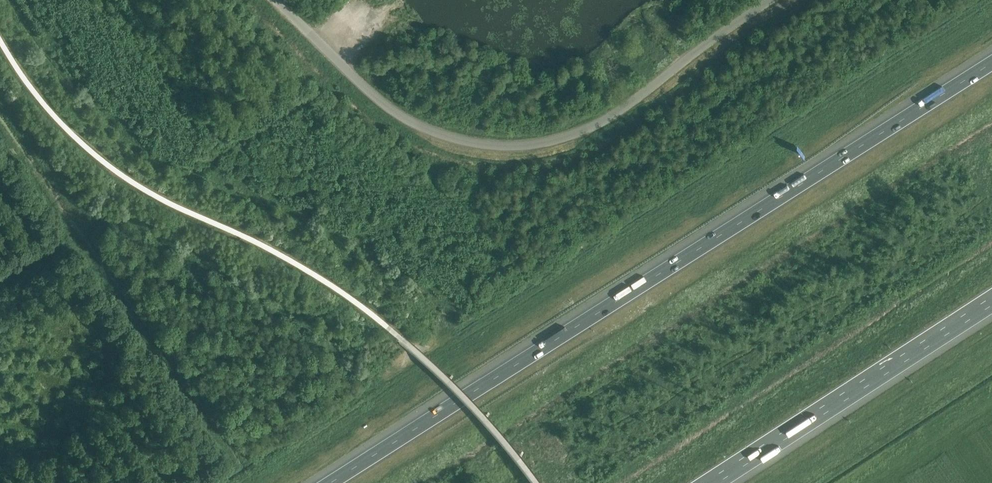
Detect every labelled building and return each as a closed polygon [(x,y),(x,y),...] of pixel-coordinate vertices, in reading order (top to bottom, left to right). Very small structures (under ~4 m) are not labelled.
[(720,233),(748,216),(744,210),(717,227),(720,233)]
